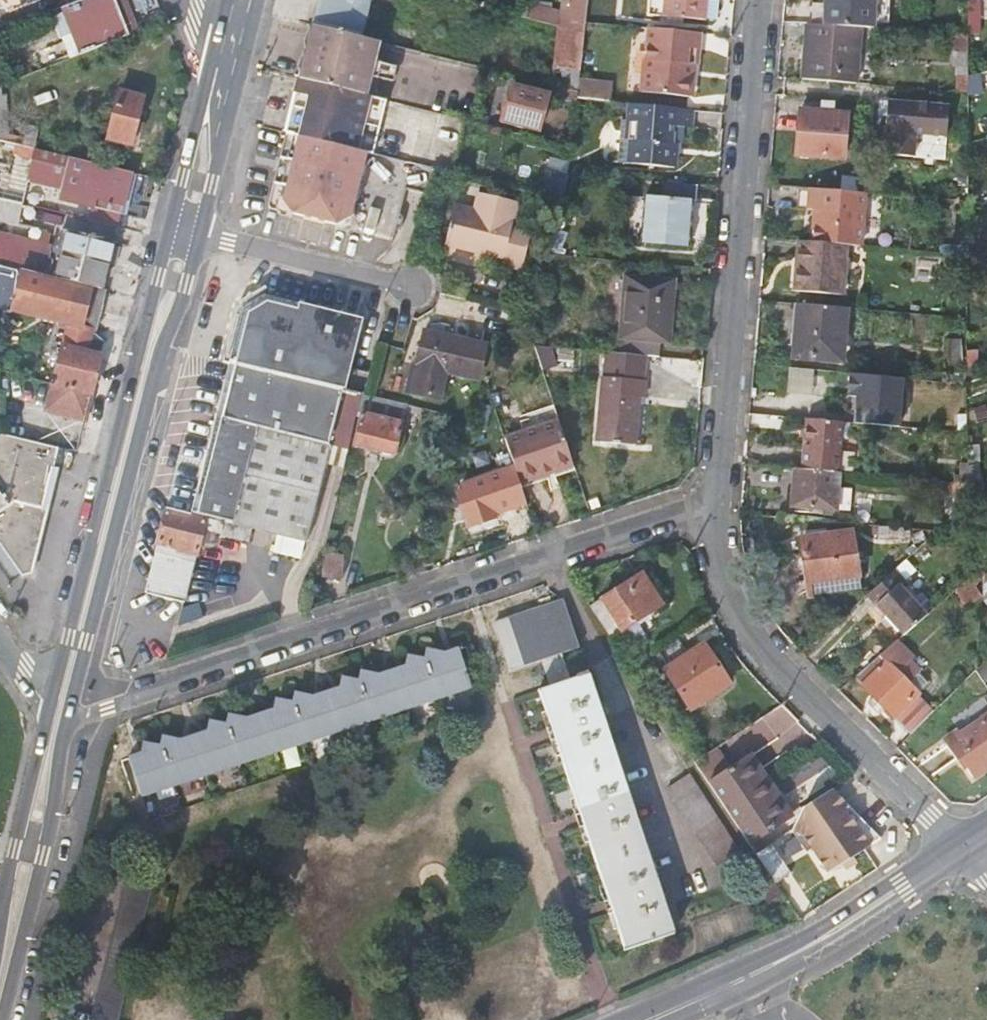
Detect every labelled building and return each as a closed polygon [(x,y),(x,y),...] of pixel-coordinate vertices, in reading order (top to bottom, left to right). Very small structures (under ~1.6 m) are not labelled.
[(80,54),(130,34),(127,27),(126,23),(117,0),(80,0),(62,7),(80,54)] [(126,23),(135,19),(128,0),(117,0),(126,23)] [(312,24),(363,36),(372,0),(318,0),(312,24)] [(533,19),(559,25),(586,32),(587,21),(590,0),(562,0),(560,16),(535,9),(533,19)] [(587,21),(622,25),(624,0),(590,0),(587,21)] [(663,15),(706,19),(708,0),(664,0),(663,15)] [(817,23),(862,27),(873,27),(875,0),(824,0),(824,3),(819,3),(817,23)] [(981,0),(969,0),(969,34),(981,33),(981,0)] [(137,23),(127,27),(130,34),(140,30),(137,23)] [(807,23),(803,78),(858,83),(862,27),(817,23),(807,23)] [(312,24),(299,77),(363,93),(377,40),(363,36),(312,24)] [(559,25),(552,83),(570,88),(580,90),(580,82),(586,32),(559,25)] [(645,93),(690,96),(693,63),(700,64),(702,32),(650,28),(645,93)] [(957,66),(958,91),(969,92),(969,83),(969,74),(969,34),(954,32),(955,66),(957,66)] [(0,62),(0,85),(8,82),(0,62)] [(696,97),(700,64),(693,63),(690,96),(696,97)] [(39,70),(8,82),(0,85),(0,137),(3,138),(10,139),(6,88),(12,86),(15,92),(19,91),(24,104),(34,100),(31,92),(45,86),(39,70)] [(299,77),(286,130),(367,151),(375,153),(388,99),(363,93),(299,77)] [(508,125),(548,135),(559,90),(519,80),(508,125)] [(612,84),(580,82),(580,90),(578,99),(611,102),(612,84)] [(122,90),(109,139),(134,144),(146,97),(122,90)] [(950,106),(891,100),(886,153),(915,155),(917,133),(948,136),(950,106)] [(800,109),(796,155),(844,159),(848,114),(833,112),(833,103),(822,102),(822,111),(800,109)] [(694,126),(694,109),(630,104),(629,120),(623,120),(620,160),(678,165),(680,140),(675,139),(676,124),(694,126)] [(349,227),(367,151),(286,130),(271,194),(281,211),(349,227)] [(946,156),(947,136),(920,135),(919,155),(946,156)] [(122,212),(125,213),(135,172),(10,139),(3,138),(0,148),(0,196),(23,202),(29,179),(63,188),(61,198),(89,205),(122,212)] [(547,172),(541,193),(562,198),(568,177),(547,172)] [(516,203),(519,189),(484,180),(481,194),(478,193),(474,208),(456,204),(446,243),(506,258),(504,264),(524,269),(533,233),(514,228),(519,203),(516,203)] [(698,200),(699,185),(669,182),(668,197),(649,195),(645,242),(689,245),(694,200),(698,200)] [(815,207),(812,241),(850,244),(862,245),(866,192),(798,186),(797,206),(815,207)] [(267,207),(281,211),(271,194),(267,207)] [(0,196),(0,216),(19,221),(24,202),(23,202),(0,196)] [(118,226),(122,212),(89,205),(86,218),(118,226)] [(567,231),(554,227),(546,248),(558,253),(567,231)] [(0,239),(0,263),(103,289),(114,241),(69,230),(66,242),(61,240),(57,254),(51,253),(49,259),(32,255),(34,246),(0,239)] [(845,295),(850,244),(812,241),(799,239),(796,291),(845,295)] [(105,289),(103,289),(0,263),(0,304),(56,318),(50,345),(61,347),(46,410),(89,420),(105,354),(104,354),(89,350),(93,331),(93,328),(96,329),(105,289)] [(610,338),(608,351),(647,355),(660,356),(661,342),(672,343),(678,280),(624,274),(618,338),(610,338)] [(245,301),(229,361),(365,394),(369,394),(374,372),(353,367),(365,317),(268,294),(245,301)] [(842,360),(847,308),(798,303),(794,357),(842,360)] [(488,330),(509,334),(519,310),(493,304),(488,330)] [(93,331),(89,350),(104,354),(108,335),(93,331)] [(486,344),(426,331),(413,389),(442,395),(448,370),(479,377),(486,344)] [(961,340),(948,340),(948,361),(962,361),(961,340)] [(552,347),(536,345),(544,371),(558,367),(552,347)] [(970,349),(970,363),(978,362),(979,349),(970,349)] [(647,380),(645,380),(647,355),(608,351),(606,351),(603,377),(602,377),(597,441),(638,445),(643,395),(646,395),(647,380)] [(229,361),(217,415),(332,444),(351,449),(359,415),(365,394),(229,361)] [(790,391),(813,392),(814,367),(791,366),(790,391)] [(908,393),(905,390),(902,390),(903,376),(851,372),(849,394),(858,395),(856,423),(899,426),(900,415),(907,411),(908,393)] [(395,454),(408,404),(390,400),(369,394),(365,394),(359,415),(363,416),(357,444),(395,454)] [(973,409),(976,421),(986,419),(986,409),(986,406),(973,409)] [(217,415),(203,470),(318,499),(332,444),(217,415)] [(805,419),(801,468),(841,472),(843,440),(845,423),(845,422),(805,419)] [(560,420),(506,438),(515,465),(521,481),(574,464),(560,420)] [(57,446),(21,437),(16,435),(2,432),(2,433),(0,434),(0,535),(29,576),(39,538),(47,502),(44,500),(57,446)] [(979,444),(968,444),(968,464),(979,462),(979,444)] [(979,463),(968,466),(968,482),(982,478),(979,463)] [(470,521),(527,501),(521,481),(515,465),(503,469),(503,472),(465,485),(468,497),(462,499),(470,521)] [(839,490),(841,472),(801,468),(795,468),(792,506),(837,510),(839,490)] [(168,508),(156,559),(194,568),(202,536),(208,538),(211,527),(251,537),(254,528),(307,542),(318,499),(203,470),(192,513),(168,508)] [(930,526),(933,531),(937,531),(972,500),(971,498),(968,482),(949,481),(955,503),(930,526)] [(977,481),(968,482),(971,498),(981,496),(977,481)] [(839,490),(837,510),(850,511),(852,491),(839,490)] [(972,500),(975,514),(986,511),(986,501),(986,497),(972,500)] [(976,527),(966,529),(970,546),(980,542),(976,527)] [(800,537),(807,596),(859,589),(852,531),(800,537)] [(324,556),(326,579),(343,577),(340,554),(324,556)] [(185,601),(194,568),(156,559),(148,591),(185,601)] [(906,559),(894,570),(903,580),(915,569),(906,559)] [(867,595),(904,634),(927,615),(899,584),(903,580),(894,570),(867,595)] [(663,604),(642,571),(601,599),(623,630),(663,604)] [(982,580),(976,572),(958,588),(969,601),(982,591),(977,583),(982,580)] [(563,654),(581,648),(565,599),(494,623),(506,656),(520,651),(525,666),(540,661),(549,687),(538,690),(625,949),(676,932),(590,673),(572,679),(563,654)] [(897,717),(913,732),(934,710),(917,693),(908,684),(919,673),(921,670),(911,660),(913,657),(897,641),(856,676),(863,683),(863,685),(874,696),(887,709),(896,718),(897,717)] [(665,669),(692,709),(731,684),(704,643),(665,669)] [(471,685),(459,647),(444,652),(428,649),(425,658),(408,654),(406,664),(379,673),(361,669),(359,679),(343,676),(339,686),(312,695),(296,692),(293,701),(277,698),(274,708),(246,717),(229,713),(227,724),(210,720),(208,730),(181,738),(163,734),(161,744),(145,741),(142,751),(128,756),(141,793),(471,685)] [(927,682),(919,673),(908,684),(917,693),(927,682)] [(887,709),(874,696),(870,701),(883,714),(887,709)] [(986,718),(986,721),(965,735),(962,731),(947,741),(958,758),(962,757),(974,774),(986,766),(986,717),(986,718)] [(716,770),(706,755),(695,762),(705,777),(716,770)] [(760,779),(764,777),(750,756),(709,783),(749,843),(763,833),(772,828),(785,819),(760,779)] [(742,848),(691,772),(668,789),(718,864),(742,848)] [(764,777),(760,779),(785,819),(790,816),(764,777)] [(793,831),(805,834),(830,871),(870,844),(845,808),(849,805),(832,788),(803,808),(793,831)] [(845,808),(870,844),(880,836),(849,805),(845,808)] [(92,1019),(119,1019),(154,878),(129,871),(92,1019)] [(771,906),(785,897),(776,882),(761,892),(771,906)]
